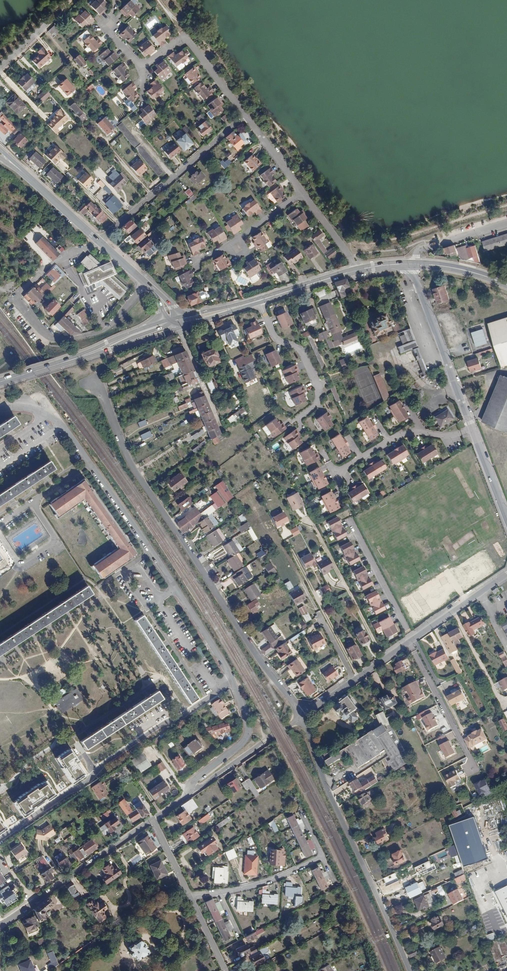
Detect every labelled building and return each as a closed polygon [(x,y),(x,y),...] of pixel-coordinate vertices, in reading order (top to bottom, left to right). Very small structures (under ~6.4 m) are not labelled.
[(92,0),(93,1),(89,5),(97,12),(99,14),(104,10),(101,7),(103,6),(106,3),(104,0),(93,0),(92,0)] [(130,0),(129,0),(120,9),(125,14),(128,11),(129,13),(132,16),(134,14),(140,8),(135,2),(133,4),(130,0)] [(81,26),(83,24),(85,22),(88,25),(93,20),(93,19),(91,17),(84,10),(80,14),(79,13),(73,19),(81,26)] [(59,31),(54,25),(47,31),(50,35),(54,32),(55,34),(59,31)] [(118,33),(121,36),(122,36),(124,38),(125,37),(128,41),(136,34),(128,25),(118,33)] [(164,36),(165,37),(170,33),(164,26),(161,28),(160,28),(157,30),(157,31),(152,35),(160,45),(165,42),(163,38),(162,37),(164,36)] [(91,40),(92,38),(89,34),(82,40),(84,42),(84,44),(86,46),(87,47),(91,51),(101,43),(97,38),(94,40),(93,41),(91,40)] [(148,52),(148,53),(151,51),(151,52),(155,50),(148,40),(138,47),(144,55),(148,52)] [(29,61),(38,69),(50,56),(41,48),(29,61)] [(97,55),(102,62),(103,61),(107,65),(117,57),(113,51),(110,53),(109,52),(106,48),(97,55)] [(177,56),(176,55),(173,52),(168,56),(177,66),(181,63),(183,63),(185,61),(186,59),(188,57),(182,50),(178,53),(179,54),(177,56)] [(84,62),(77,53),(75,55),(76,57),(73,59),(80,68),(85,63),(84,62)] [(154,72),(161,81),(167,76),(166,75),(171,71),(162,60),(157,65),(159,68),(158,69),(154,72)] [(49,68),(46,71),(52,79),(60,72),(52,62),(47,66),(49,68)] [(122,71),(123,70),(126,68),(122,63),(112,71),(115,75),(116,77),(118,79),(120,80),(121,82),(128,76),(125,72),(124,73),(122,71)] [(196,71),(197,70),(194,67),(185,74),(192,84),(200,78),(197,74),(198,73),(196,71)] [(52,79),(46,71),(41,75),(48,82),(52,79)] [(24,77),(23,76),(19,80),(20,80),(17,83),(24,91),(34,82),(27,74),(24,77)] [(66,80),(59,86),(68,96),(75,90),(66,80)] [(151,83),(153,87),(154,88),(152,90),(151,88),(146,92),(152,99),(155,97),(157,97),(158,96),(159,94),(163,90),(156,80),(151,83)] [(132,91),(133,90),(136,88),(132,83),(122,91),(125,95),(125,97),(126,99),(128,100),(131,102),(138,97),(137,95),(135,92),(133,93),(132,91)] [(209,87),(206,90),(204,91),(203,89),(204,88),(201,83),(193,89),(195,91),(195,93),(197,95),(199,96),(202,100),(213,92),(209,87)] [(88,93),(94,88),(91,84),(85,88),(88,93)] [(68,96),(59,86),(58,87),(67,97),(68,96)] [(37,97),(42,102),(50,95),(45,89),(37,97)] [(24,107),(12,94),(4,101),(16,114),(24,107)] [(217,98),(207,106),(210,110),(209,111),(214,118),(223,111),(220,108),(219,106),(222,104),(217,98)] [(87,117),(74,103),(70,107),(74,112),(82,121),(87,117)] [(144,111),(142,113),(139,115),(145,124),(152,119),(151,118),(155,115),(147,104),(141,108),(144,111)] [(50,122),(47,125),(50,128),(55,134),(58,131),(56,128),(61,124),(62,124),(67,119),(58,110),(54,113),(56,115),(50,121),(50,122)] [(1,112),(0,113),(0,118),(2,119),(3,118),(8,123),(10,121),(1,112)] [(80,123),(82,121),(74,112),(73,114),(80,123)] [(208,125),(200,114),(196,118),(201,124),(196,128),(202,136),(207,132),(209,134),(212,131),(207,125),(208,125)] [(116,116),(110,120),(122,134),(133,148),(139,144),(116,116)] [(115,129),(105,117),(97,124),(107,135),(115,129)] [(140,121),(134,124),(137,129),(143,125),(140,121)] [(4,134),(9,129),(5,126),(4,128),(0,124),(0,131),(4,134)] [(11,131),(15,136),(20,131),(16,127),(11,131)] [(231,133),(226,138),(236,150),(239,148),(238,147),(244,142),(241,139),(239,140),(237,137),(235,138),(231,133)] [(27,142),(19,134),(13,140),(16,143),(15,144),(19,149),(27,142)] [(191,144),(188,140),(180,146),(183,150),(191,144)] [(180,151),(174,144),(164,152),(169,159),(180,151)] [(139,145),(134,149),(157,177),(163,172),(139,145)] [(55,146),(45,156),(51,162),(54,164),(58,160),(60,162),(66,156),(55,146)] [(255,158),(249,151),(241,158),(249,168),(258,160),(255,157),(255,158)] [(44,162),(35,153),(29,159),(30,160),(29,161),(33,165),(34,163),(39,168),(44,162)] [(140,161),(131,168),(139,177),(143,174),(142,173),(147,169),(140,161)] [(269,176),(271,175),(274,173),(270,167),(259,175),(263,180),(263,182),(264,184),(266,185),(268,188),(276,182),(272,177),(271,178),(269,176)] [(62,177),(52,168),(46,175),(47,176),(46,177),(50,180),(51,179),(56,183),(62,177)] [(192,177),(190,179),(193,184),(195,182),(196,183),(204,177),(199,171),(196,173),(195,172),(191,176),(192,177)] [(77,180),(85,188),(88,185),(87,185),(92,180),(85,173),(77,180)] [(119,174),(113,180),(121,189),(122,188),(121,187),(126,182),(119,174)] [(76,190),(66,180),(62,184),(72,193),(76,190)] [(117,193),(121,189),(113,180),(108,184),(117,193)] [(283,192),(283,191),(281,189),(282,188),(280,185),(270,192),(278,203),(286,196),(283,192)] [(189,189),(184,192),(189,198),(193,195),(189,189)] [(105,204),(108,208),(114,213),(121,207),(112,197),(109,200),(108,198),(107,200),(108,201),(105,204)] [(251,198),(240,205),(241,207),(252,200),(251,198)] [(253,210),(255,211),(257,214),(262,210),(254,200),(249,203),(247,203),(245,205),(245,206),(242,209),(248,216),(252,213),(251,211),(253,210)] [(103,213),(99,209),(97,211),(87,201),(81,208),(78,211),(81,213),(85,209),(86,207),(93,214),(92,216),(96,220),(103,213)] [(288,215),(292,221),(293,220),(297,225),(307,217),(303,211),(300,213),(299,211),(296,208),(288,215)] [(231,220),(225,223),(231,232),(232,234),(239,230),(237,227),(239,226),(242,224),(236,214),(230,218),(231,220)] [(138,222),(141,226),(141,225),(146,221),(149,219),(146,216),(138,222)] [(130,220),(122,227),(122,228),(121,230),(123,232),(124,232),(125,231),(128,233),(135,227),(133,224),(134,223),(133,221),(132,222),(130,220)] [(214,230),(213,229),(207,233),(212,242),(216,240),(218,238),(220,242),(226,238),(224,236),(219,227),(214,230)] [(304,228),(302,229),(307,236),(306,237),(308,240),(311,238),(304,228)] [(132,238),(136,244),(145,236),(143,233),(144,232),(141,229),(139,230),(130,237),(129,235),(124,240),(127,243),(132,238)] [(255,241),(254,242),(256,244),(255,245),(257,248),(268,242),(261,231),(252,237),(255,241)] [(483,242),(485,250),(506,244),(506,234),(483,242)] [(42,237),(35,244),(52,261),(59,254),(56,251),(47,243),(42,237)] [(153,245),(150,242),(148,240),(147,238),(138,245),(144,253),(153,245)] [(187,244),(192,256),(198,253),(197,250),(196,248),(198,247),(199,249),(204,246),(201,238),(198,239),(196,239),(194,240),(193,241),(187,244)] [(317,239),(314,241),(323,254),(324,253),(327,252),(317,239)] [(307,248),(304,251),(309,258),(317,253),(316,251),(317,250),(314,246),(313,247),(311,245),(307,248)] [(479,256),(475,245),(467,248),(466,245),(458,248),(461,259),(465,260),(474,257),(476,262),(480,261),(479,256)] [(455,246),(444,249),(446,255),(450,253),(451,254),(454,254),(454,257),(458,256),(455,246)] [(303,257),(296,248),(284,257),(290,265),(294,262),(295,263),(297,261),(297,260),(299,259),(299,260),(303,257)] [(333,250),(326,255),(328,258),(330,257),(332,258),(334,256),(333,255),(335,253),(333,250)] [(167,256),(170,263),(171,263),(173,268),(185,264),(184,258),(180,259),(179,257),(178,253),(167,256)] [(106,269),(89,254),(81,264),(88,269),(78,273),(83,286),(88,283),(89,285),(87,285),(88,286),(100,279),(120,298),(127,288),(113,275),(116,274),(115,274),(112,267),(106,269)] [(227,260),(225,258),(224,258),(221,254),(213,260),(219,270),(230,263),(228,260),(227,260)] [(250,264),(248,266),(244,268),(249,277),(256,273),(255,272),(260,269),(253,258),(248,261),(250,264)] [(285,271),(280,263),(270,268),(276,277),(285,271)] [(50,288),(53,285),(65,274),(56,265),(41,279),(47,285),(50,288)] [(187,278),(189,277),(192,275),(189,270),(177,276),(180,281),(180,283),(181,285),(183,286),(184,289),(193,284),(190,279),(188,280),(187,278)] [(258,277),(256,273),(249,277),(252,281),(253,281),(257,279),(258,277)] [(334,283),(341,301),(343,300),(342,298),(344,297),(343,292),(344,288),(348,286),(345,280),(334,283)] [(41,291),(43,294),(49,289),(50,288),(47,285),(41,291)] [(442,293),(440,287),(434,289),(438,302),(449,298),(447,291),(442,293)] [(26,295),(34,303),(40,298),(43,294),(41,291),(38,288),(35,291),(32,288),(25,294),(26,295)] [(41,299),(51,290),(49,289),(43,294),(40,298),(41,299)] [(315,292),(317,298),(324,295),(322,290),(315,292)] [(192,295),(187,297),(190,305),(195,303),(196,303),(201,301),(200,299),(204,298),(201,291),(197,293),(197,292),(192,294),(192,295)] [(22,298),(30,307),(33,304),(34,303),(26,295),(25,294),(22,298)] [(40,298),(34,303),(33,304),(37,309),(44,302),(41,299),(40,298)] [(58,307),(52,301),(44,309),(51,315),(58,307)] [(334,321),(338,320),(334,310),(330,311),(327,304),(319,307),(327,325),(335,322),(334,321)] [(90,317),(83,305),(74,311),(82,322),(90,317)] [(71,307),(57,323),(63,329),(70,335),(81,333),(80,332),(81,330),(76,324),(74,326),(72,324),(74,322),(68,317),(66,319),(65,318),(68,315),(73,309),(71,307)] [(300,314),(305,325),(309,324),(310,326),(316,323),(313,316),(316,315),(313,308),(300,314)] [(291,324),(286,312),(276,316),(282,329),(291,324)] [(371,326),(374,336),(390,330),(389,329),(391,329),(386,314),(373,320),(373,321),(370,323),(371,326)] [(340,325),(338,320),(334,321),(335,322),(327,325),(329,330),(337,327),(340,325)] [(488,326),(495,348),(506,344),(506,320),(488,326)] [(245,330),(249,339),(262,334),(256,321),(250,324),(251,327),(245,330)] [(60,332),(63,329),(57,323),(54,325),(60,332)] [(233,334),(233,336),(238,334),(237,332),(238,332),(234,324),(229,327),(230,328),(223,331),(223,330),(218,332),(221,339),(226,337),(233,334)] [(337,327),(329,330),(334,341),(342,338),(340,334),(340,333),(339,330),(338,330),(337,327)] [(416,359),(422,357),(410,327),(404,330),(405,333),(399,336),(403,344),(398,346),(404,364),(416,359)] [(483,329),(471,333),(475,347),(487,344),(483,329)] [(332,342),(327,331),(323,333),(330,349),(330,348),(334,347),(332,342)] [(334,347),(334,348),(340,345),(340,344),(342,343),(343,345),(357,339),(355,333),(342,338),(334,341),(332,342),(334,347)] [(237,342),(233,336),(233,334),(226,337),(230,345),(237,342)] [(506,364),(506,344),(495,348),(501,366),(506,364)] [(214,349),(202,354),(204,361),(205,361),(207,365),(208,366),(217,362),(218,360),(216,357),(217,356),(214,349)] [(188,358),(186,352),(185,352),(184,351),(183,351),(181,352),(181,353),(182,354),(179,355),(178,354),(177,353),(175,354),(175,355),(175,356),(167,359),(166,359),(161,361),(164,369),(165,368),(164,367),(166,366),(167,367),(177,363),(188,358)] [(265,357),(271,369),(280,365),(274,352),(265,357)] [(136,363),(139,370),(143,368),(156,363),(153,355),(147,357),(147,356),(144,357),(144,358),(139,360),(140,361),(137,362),(136,363)] [(252,355),(242,359),(245,365),(246,365),(252,362),(254,361),(252,355)] [(422,357),(416,359),(423,377),(427,374),(428,374),(422,357)] [(188,358),(177,363),(179,368),(190,363),(188,358)] [(341,366),(346,364),(344,358),(338,361),(341,366)] [(478,359),(468,362),(471,371),(481,368),(478,359)] [(179,376),(193,370),(190,363),(179,368),(181,373),(178,374),(179,376)] [(296,367),(282,373),(288,386),(299,381),(296,374),(299,373),(296,367)] [(258,376),(255,369),(253,370),(251,368),(240,373),(245,383),(255,378),(258,376)] [(196,378),(193,370),(179,376),(183,385),(186,384),(185,383),(196,378)] [(169,381),(167,375),(160,378),(162,384),(169,381)] [(380,376),(374,378),(383,401),(389,398),(380,376)] [(504,376),(484,423),(506,432),(506,378),(504,376)] [(208,377),(204,379),(210,393),(211,395),(213,395),(212,393),(215,391),(214,388),(216,387),(216,385),(215,382),(214,382),(212,383),(210,378),(208,377)] [(186,384),(183,385),(176,388),(179,392),(189,388),(188,387),(198,383),(196,378),(185,383),(186,384)] [(333,386),(329,388),(336,402),(340,400),(333,386)] [(304,387),(290,394),(296,407),(307,402),(304,395),(307,394),(304,387)] [(197,408),(207,404),(204,396),(199,398),(194,400),(191,401),(185,403),(181,405),(180,406),(177,407),(179,410),(192,404),(192,403),(194,402),(197,408)] [(401,405),(398,400),(389,406),(391,409),(390,409),(396,420),(397,419),(399,422),(408,416),(403,408),(404,408),(402,405),(401,405)] [(197,408),(200,417),(210,411),(207,404),(197,408)] [(225,420),(230,426),(242,417),(246,414),(241,408),(225,420)] [(326,410),(315,418),(324,429),(332,423),(328,418),(330,416),(326,410)] [(446,410),(434,417),(440,426),(452,418),(446,410)] [(210,411),(200,417),(196,419),(194,420),(195,421),(201,418),(204,425),(213,419),(210,411)] [(367,415),(359,420),(371,438),(378,434),(375,428),(377,426),(373,420),(371,421),(367,415)] [(0,426),(0,438),(18,425),(13,418),(0,426)] [(216,427),(213,419),(204,425),(207,433),(216,427)] [(279,425),(274,419),(264,426),(261,429),(267,436),(270,434),(273,438),(285,429),(281,423),(279,425)] [(216,427),(207,433),(210,439),(211,441),(216,437),(220,435),(216,427)] [(299,435),(295,429),(283,439),(291,450),(301,443),(296,437),(299,435)] [(194,441),(205,434),(202,431),(197,434),(197,433),(191,437),(194,441)] [(146,432),(139,435),(142,440),(149,437),(146,432)] [(337,433),(330,438),(341,456),(349,451),(345,445),(348,444),(343,437),(341,439),(337,433)] [(220,442),(216,437),(211,441),(208,443),(207,444),(210,449),(220,442)] [(398,446),(395,448),(387,453),(393,462),(395,461),(396,461),(406,455),(406,454),(409,453),(403,443),(398,446)] [(426,443),(420,447),(421,450),(417,452),(422,461),(438,452),(432,443),(427,446),(426,443)] [(313,453),(309,446),(299,452),(305,465),(319,458),(316,451),(313,453)] [(364,469),(368,477),(386,466),(382,458),(376,462),(374,459),(368,463),(369,466),(364,469)] [(50,462),(0,495),(0,506),(55,469),(50,462)] [(320,466),(310,470),(312,473),(310,474),(316,485),(317,484),(318,487),(328,482),(326,478),(326,477),(325,474),(324,474),(320,466)] [(186,483),(179,473),(166,483),(173,492),(186,483)] [(56,498),(47,505),(50,508),(48,510),(55,518),(57,517),(58,518),(73,506),(72,504),(80,498),(94,516),(93,517),(95,520),(97,519),(102,526),(101,527),(103,530),(104,529),(118,547),(111,552),(110,551),(94,564),(95,565),(94,566),(100,575),(102,574),(105,577),(113,571),(112,570),(114,568),(114,567),(116,566),(120,566),(136,553),(134,551),(136,550),(128,540),(127,541),(126,539),(127,539),(114,521),(114,520),(113,518),(113,517),(113,515),(112,514),(111,513),(110,512),(109,511),(108,510),(107,510),(106,510),(104,509),(91,492),(90,493),(88,491),(89,491),(80,479),(63,492),(61,496),(60,498),(59,497),(56,499),(56,498)] [(207,517),(233,497),(222,481),(213,488),(216,492),(210,496),(215,503),(203,512),(207,517)] [(357,483),(351,487),(352,489),(348,492),(353,501),(369,491),(363,482),(359,485),(357,483)] [(198,494),(200,497),(210,490),(208,486),(198,494)] [(331,490),(321,494),(322,497),(321,498),(327,509),(328,508),(329,511),(339,507),(337,502),(337,501),(335,498),(331,490)] [(303,504),(297,492),(287,497),(293,509),(303,504)] [(178,505),(182,511),(192,504),(190,501),(188,498),(178,505)] [(189,530),(193,527),(192,526),(202,518),(200,514),(196,509),(185,517),(186,517),(179,522),(178,523),(178,524),(178,526),(183,533),(186,531),(186,532),(189,530)] [(282,512),(271,518),(276,527),(287,521),(282,512)] [(237,517),(241,522),(245,519),(242,514),(237,517)] [(336,516),(326,521),(335,539),(345,534),(336,516)] [(213,527),(207,517),(203,519),(198,523),(202,529),(201,530),(203,532),(206,533),(213,527)] [(241,533),(250,527),(247,523),(239,529),(241,533)] [(299,534),(299,531),(301,530),(300,526),(290,529),(291,536),(299,534)] [(216,531),(207,537),(214,547),(223,542),(216,531)] [(349,540),(339,546),(349,564),(359,559),(349,540)] [(236,555),(240,552),(232,541),(223,547),(230,558),(236,555)] [(499,541),(493,544),(500,558),(505,555),(499,541)] [(257,555),(259,558),(266,554),(264,550),(257,555)] [(309,553),(300,558),(306,569),(315,564),(309,553)] [(243,566),(236,555),(230,558),(227,560),(234,571),(243,566)] [(328,559),(317,564),(322,574),(328,571),(333,569),(328,559)] [(274,567),(272,564),(264,568),(267,572),(274,567)] [(362,565),(352,571),(361,589),(372,584),(362,565)] [(274,567),(267,572),(270,576),(276,572),(274,567)] [(247,576),(243,569),(230,577),(232,581),(233,580),(235,583),(238,586),(247,580),(245,577),(247,576)] [(283,584),(287,591),(293,587),(289,581),(283,584)] [(251,601),(260,595),(253,584),(244,589),(251,601)] [(323,595),(330,592),(327,584),(319,588),(323,595)] [(0,644),(0,655),(92,594),(87,587),(0,644)] [(375,590),(365,595),(374,614),(384,609),(375,590)] [(294,604),(298,611),(309,605),(303,594),(292,601),(294,604)] [(259,605),(256,600),(247,605),(252,613),(257,610),(255,607),(259,605)] [(388,616),(372,625),(376,632),(382,629),(386,637),(396,631),(388,616)] [(135,622),(190,704),(198,699),(143,617),(135,622)] [(464,626),(469,637),(476,634),(475,631),(486,625),(482,617),(464,626)] [(306,626),(308,631),(313,630),(311,621),(305,622),(306,626)] [(273,632),(269,626),(269,625),(261,630),(268,643),(269,642),(271,645),(281,639),(279,635),(276,637),(273,632)] [(364,629),(360,632),(357,633),(355,634),(360,644),(369,639),(364,629)] [(449,634),(456,647),(461,644),(459,640),(464,637),(459,629),(449,634)] [(291,642),(304,633),(303,631),(289,639),(291,642)] [(307,638),(312,647),(318,643),(318,644),(324,640),(318,631),(307,638)] [(450,654),(458,650),(456,647),(449,634),(442,638),(450,654)] [(278,653),(277,654),(280,659),(289,653),(282,642),(274,647),(278,653)] [(360,656),(355,645),(346,649),(352,660),(360,656)] [(445,650),(438,653),(435,655),(435,653),(430,656),(436,666),(449,659),(445,650)] [(455,669),(461,666),(457,658),(451,661),(455,669)] [(304,671),(296,660),(287,666),(289,670),(290,669),(295,676),(304,671)] [(408,668),(405,661),(403,662),(402,662),(397,664),(398,667),(395,669),(397,674),(408,668)] [(321,674),(325,681),(332,677),(332,678),(336,675),(331,667),(327,669),(327,670),(321,674)] [(313,690),(306,678),(295,684),(299,690),(301,689),(305,695),(313,690)] [(410,703),(425,696),(416,679),(401,687),(404,693),(406,691),(409,696),(407,698),(410,703)] [(76,690),(54,705),(61,715),(82,700),(76,690)] [(156,692),(80,742),(85,750),(161,699),(156,692)] [(462,692),(448,699),(453,707),(466,700),(462,692)] [(349,711),(351,713),(357,709),(348,696),(340,702),(342,705),(344,707),(346,705),(350,710),(349,711)] [(381,701),(385,710),(398,704),(394,697),(390,699),(389,697),(381,701)] [(223,702),(224,701),(222,699),(221,700),(220,699),(212,705),(213,706),(219,714),(222,719),(230,713),(224,704),(223,702)] [(348,716),(351,713),(349,711),(350,710),(346,705),(344,707),(342,705),(337,709),(338,710),(337,711),(336,712),(339,716),(341,717),(342,715),(345,720),(349,717),(348,716)] [(428,729),(437,725),(429,708),(418,713),(420,718),(422,717),(428,729)] [(384,714),(376,719),(381,727),(385,724),(387,726),(390,724),(386,717),(384,714)] [(391,714),(386,717),(390,724),(391,727),(394,725),(393,723),(395,722),(393,719),(393,718),(391,714)] [(230,725),(228,725),(225,726),(224,724),(220,725),(223,734),(231,731),(230,725)] [(334,755),(326,760),(325,761),(328,765),(347,753),(357,768),(385,750),(391,760),(390,760),(395,770),(409,761),(393,731),(391,727),(390,724),(387,726),(385,724),(381,727),(373,732),(372,731),(334,755)] [(223,734),(220,725),(206,729),(210,735),(215,734),(216,736),(223,734)] [(469,739),(465,741),(469,749),(473,747),(474,747),(487,740),(482,731),(478,733),(477,732),(473,735),(474,736),(469,738),(469,739)] [(160,737),(153,742),(157,747),(161,741),(162,740),(160,737)] [(196,740),(186,749),(191,756),(194,753),(195,754),(203,748),(196,740)] [(447,758),(456,752),(450,741),(440,746),(447,758)] [(481,753),(490,749),(488,745),(479,749),(481,753)] [(70,748),(55,758),(72,783),(85,775),(77,763),(79,762),(70,748)] [(326,760),(334,755),(330,750),(323,754),(326,760)] [(142,753),(130,761),(138,773),(150,764),(142,753)] [(180,758),(174,762),(179,770),(186,765),(180,758)] [(160,771),(166,767),(161,761),(156,764),(160,771)] [(456,770),(444,774),(449,788),(463,783),(461,779),(466,777),(463,770),(457,772),(456,770)] [(253,779),(259,788),(269,781),(263,773),(253,779)] [(350,784),(357,795),(365,791),(378,782),(374,776),(361,785),(357,779),(350,784)] [(46,780),(12,802),(22,817),(56,795),(46,780)] [(227,785),(233,794),(236,791),(237,792),(239,791),(238,790),(241,788),(235,780),(227,785)] [(492,794),(485,780),(477,784),(480,790),(481,789),(484,794),(485,797),(486,797),(492,794)] [(106,788),(102,781),(90,788),(99,801),(108,795),(105,789),(106,788)] [(169,790),(163,782),(148,792),(154,799),(169,790)] [(248,787),(251,792),(255,789),(250,782),(246,784),(248,787)] [(365,791),(359,795),(361,797),(359,798),(366,808),(374,803),(370,797),(372,796),(370,792),(367,793),(365,791)] [(133,806),(142,802),(139,795),(130,799),(133,806)] [(193,797),(185,802),(188,806),(196,801),(193,797)] [(126,816),(127,815),(131,812),(123,799),(117,803),(126,816)] [(135,809),(140,817),(141,818),(148,814),(142,804),(135,808),(135,809)] [(110,809),(99,816),(101,818),(111,812),(110,811),(111,810),(110,809)] [(131,812),(127,815),(133,822),(140,817),(135,809),(131,812)] [(176,817),(181,824),(190,819),(184,811),(176,817)] [(210,817),(207,814),(205,816),(195,823),(197,826),(210,817)] [(293,815),(286,818),(291,828),(302,822),(300,819),(299,820),(296,821),(295,819),(293,815)] [(218,828),(231,820),(228,816),(215,824),(218,828)] [(108,821),(104,824),(109,832),(114,829),(112,826),(118,823),(114,818),(109,822),(108,821)] [(273,820),(268,822),(273,833),(278,830),(273,820)] [(299,828),(304,826),(302,822),(291,828),(295,837),(302,834),(299,828)] [(54,833),(48,825),(39,831),(35,831),(34,839),(44,840),(50,836),(51,836),(54,833)] [(65,827),(57,832),(59,835),(67,830),(65,827)] [(182,835),(187,842),(197,836),(192,828),(182,835)] [(389,834),(386,829),(377,833),(378,835),(380,837),(377,838),(380,843),(387,839),(386,836),(389,834)] [(302,834),(295,837),(300,847),(311,842),(310,839),(305,841),(302,834)] [(148,853),(151,856),(158,852),(147,836),(136,843),(145,855),(148,853)] [(202,853),(204,856),(216,848),(213,844),(215,843),(211,838),(197,847),(202,854),(202,853)] [(95,848),(90,841),(79,848),(77,850),(72,853),(75,857),(77,860),(95,848)] [(311,842),(300,847),(305,857),(312,854),(310,850),(315,848),(311,842)] [(21,844),(10,851),(16,860),(20,857),(19,856),(22,854),(23,855),(27,852),(21,844)] [(74,846),(70,849),(68,851),(73,859),(75,857),(72,853),(77,850),(74,846)] [(228,860),(236,857),(232,848),(224,852),(228,860)] [(279,866),(279,865),(280,854),(283,854),(283,848),(277,848),(276,850),(271,849),(270,865),(279,866)] [(59,850),(52,855),(62,869),(69,865),(59,850)] [(394,860),(396,865),(407,860),(402,850),(393,854),(395,859),(394,860)] [(248,856),(245,856),(245,858),(251,859),(254,859),(254,863),(254,864),(254,866),(256,866),(256,857),(254,857),(254,856),(254,851),(248,851),(248,856)] [(53,872),(42,856),(38,858),(43,867),(39,870),(42,874),(41,875),(46,882),(52,878),(49,874),(53,872)] [(254,864),(254,863),(254,859),(251,859),(245,858),(244,874),(253,875),(253,872),(254,866),(254,864)] [(157,880),(166,875),(160,862),(151,867),(157,880)] [(223,884),(224,883),(224,871),(227,871),(227,864),(225,864),(225,866),(222,866),(222,868),(215,867),(215,878),(214,883),(223,884)] [(411,869),(415,877),(425,872),(421,864),(411,869)] [(106,876),(103,877),(107,883),(120,875),(116,868),(112,870),(109,865),(102,870),(106,876)] [(312,873),(316,880),(327,874),(325,871),(324,872),(321,873),(320,871),(318,867),(311,871),(312,873)] [(455,873),(457,878),(465,875),(463,870),(455,873)] [(327,887),(325,883),(324,880),(326,879),(329,878),(327,874),(316,880),(321,890),(327,887)] [(457,884),(466,880),(465,876),(465,875),(457,878),(455,879),(457,884)] [(65,886),(72,898),(78,895),(71,882),(65,885),(65,886)] [(418,883),(406,888),(411,898),(422,893),(418,883)] [(278,894),(269,894),(266,894),(266,892),(266,886),(266,885),(262,886),(262,888),(261,902),(264,902),(269,903),(277,903),(278,894)] [(301,887),(289,886),(289,887),(285,887),(284,895),(287,895),(293,895),(301,895),(301,887)] [(5,904),(10,901),(11,903),(16,900),(13,895),(10,892),(7,887),(0,892),(0,903),(0,904),(3,902),(5,904)] [(497,893),(506,915),(506,888),(500,891),(497,893)] [(449,894),(451,898),(452,901),(454,905),(464,900),(458,889),(449,894)] [(424,908),(425,911),(428,910),(427,907),(430,906),(425,896),(415,900),(420,910),(424,908)] [(237,897),(237,906),(236,910),(251,911),(252,902),(243,901),(241,901),(241,899),(241,897),(237,897)] [(51,904),(47,899),(33,910),(38,922),(43,920),(41,916),(42,915),(42,913),(41,912),(45,909),(51,904)] [(221,907),(219,903),(214,905),(211,899),(205,902),(209,912),(221,907)] [(94,916),(98,921),(104,917),(100,913),(104,910),(104,909),(105,908),(104,905),(103,904),(101,905),(101,904),(100,905),(98,902),(94,904),(92,902),(87,905),(91,911),(90,911),(94,916)] [(214,922),(221,918),(218,912),(223,910),(221,907),(209,912),(214,922)] [(501,918),(505,916),(501,908),(497,909),(501,918)] [(22,922),(28,936),(39,931),(37,927),(38,927),(33,917),(22,922)] [(440,921),(438,917),(432,921),(434,924),(432,925),(435,930),(444,925),(441,920),(440,921)] [(230,926),(229,923),(224,925),(221,918),(214,922),(219,931),(230,926)] [(224,942),(230,938),(227,932),(232,929),(230,926),(219,931),(224,942)] [(493,933),(486,935),(488,941),(495,938),(493,933)] [(39,945),(47,942),(45,937),(37,940),(39,945)] [(134,956),(137,960),(149,952),(146,948),(144,944),(143,944),(140,940),(128,948),(131,952),(130,953),(129,955),(131,957),(133,957),(134,956)] [(242,959),(248,956),(256,951),(253,946),(247,949),(244,944),(235,949),(239,956),(240,956),(242,959)] [(261,949),(258,950),(256,951),(248,956),(254,966),(267,959),(269,957),(267,954),(268,953),(265,947),(261,949)] [(432,952),(437,962),(446,957),(441,947),(432,952)] [(21,970),(33,970),(26,961),(18,967),(21,970)]
